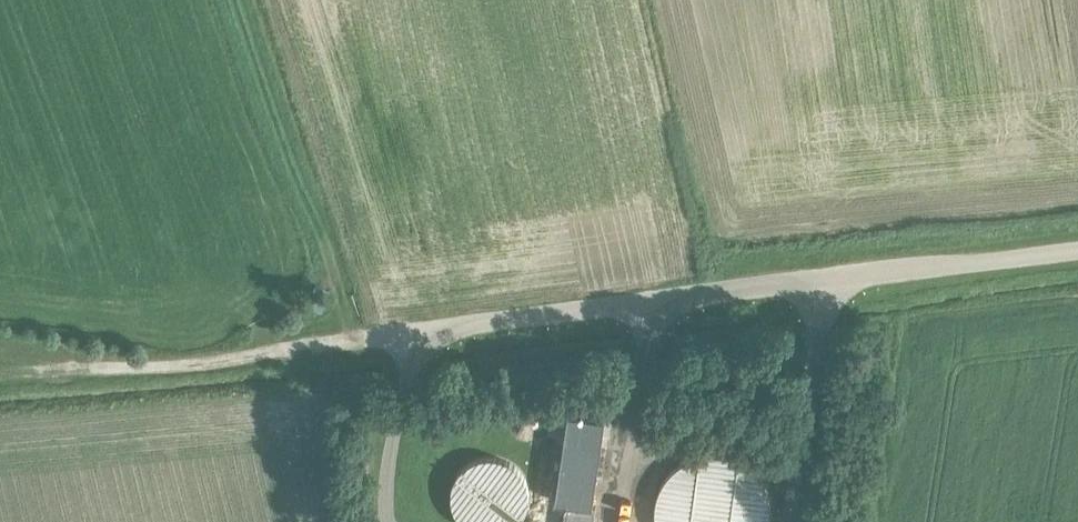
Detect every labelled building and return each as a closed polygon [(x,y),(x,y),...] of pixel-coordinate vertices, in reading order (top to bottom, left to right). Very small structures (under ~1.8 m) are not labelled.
[(558,499),(566,500),(595,504),(607,419),(570,414),(558,499)] [(770,511),(768,497),(763,484),(755,473),(745,464),(733,457),(719,454),(706,454),(692,457),(680,464),(670,473),(662,484),(657,497),(656,511),(657,521),(768,521),(770,511)] [(457,488),(455,499),(455,510),(459,520),(461,521),(524,521),(528,514),(530,503),(528,492),(522,481),(514,473),(504,468),(493,466),(482,467),(472,471),(463,479),(457,488)] [(566,500),(563,521),(592,521),(595,504),(566,500)]
